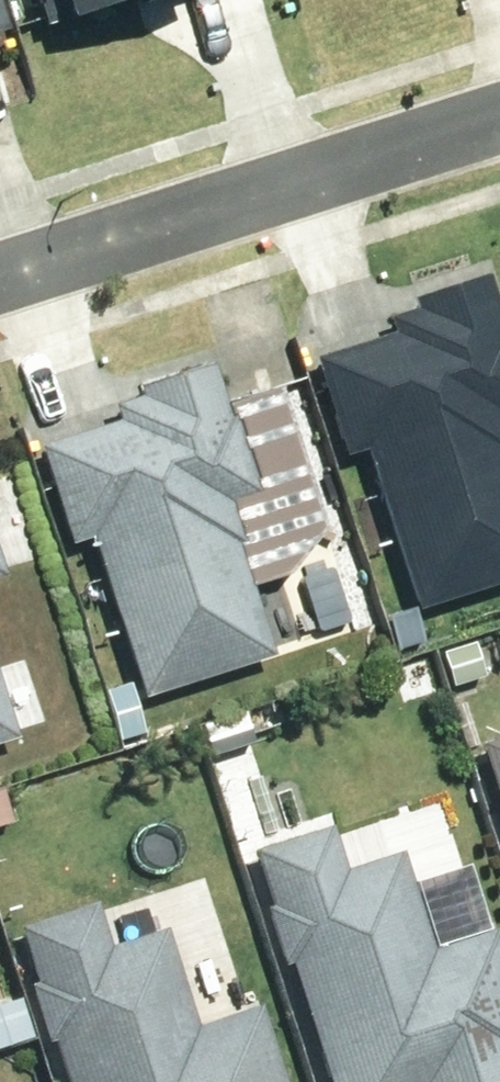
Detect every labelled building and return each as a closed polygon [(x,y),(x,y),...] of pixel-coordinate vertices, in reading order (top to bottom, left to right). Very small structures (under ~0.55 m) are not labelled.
[(27,26),(18,0),(0,0),(0,34),(27,26)] [(75,12),(115,0),(72,0),(75,12)] [(298,361),(330,460),(351,453),(402,614),(499,583),(499,469),(496,456),(499,455),(499,448),(490,418),(499,414),(499,348),(495,331),(489,333),(471,278),(397,302),(401,312),(372,321),(377,336),(298,361)] [(103,424),(24,449),(55,547),(76,540),(128,702),(258,661),(222,548),(229,546),(216,506),(246,497),(221,419),(214,421),(197,366),(123,389),(127,399),(98,408),(103,424)] [(464,746),(499,861),(499,735),(464,746)] [(239,853),(257,908),(249,911),(268,970),(274,968),(311,1081),(499,1081),(499,991),(481,931),(417,952),(386,856),(331,873),(316,829),(239,853)] [(2,931),(19,984),(11,987),(31,1049),(39,1046),(51,1081),(269,1081),(245,1008),(181,1028),(150,932),(94,950),(80,906),(2,931)]
